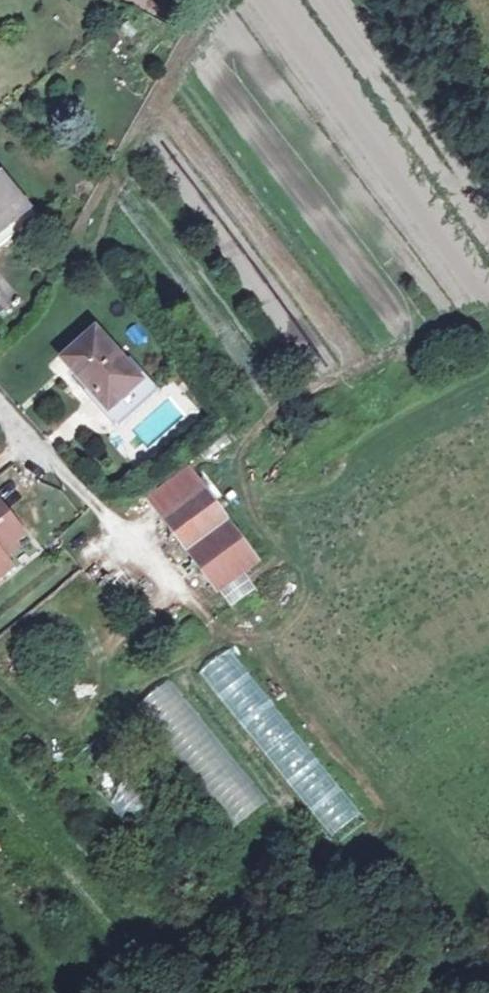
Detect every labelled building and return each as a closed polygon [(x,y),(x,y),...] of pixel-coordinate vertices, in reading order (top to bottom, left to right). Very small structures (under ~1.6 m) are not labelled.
[(29,208),(2,175),(0,176),(0,248),(17,234),(8,224),(29,208)] [(37,218),(29,208),(8,224),(17,234),(37,218)] [(95,332),(64,362),(108,411),(140,382),(95,332)] [(154,397),(140,382),(108,411),(121,426),(154,397)] [(154,505),(164,518),(171,513),(201,490),(192,478),(167,496),(165,495),(154,505)] [(171,513),(164,518),(189,550),(226,523),(201,490),(171,513)] [(0,507),(0,580),(13,569),(3,556),(25,538),(0,507)] [(253,560),(226,523),(189,550),(189,551),(216,588),(253,560)] [(207,664),(240,723),(267,708),(233,649),(207,664)] [(137,706),(231,830),(266,803),(171,679),(137,706)] [(260,741),(272,766),(304,751),(293,726),(260,741)] [(320,758),(290,779),(333,844),(364,824),(320,758)]
